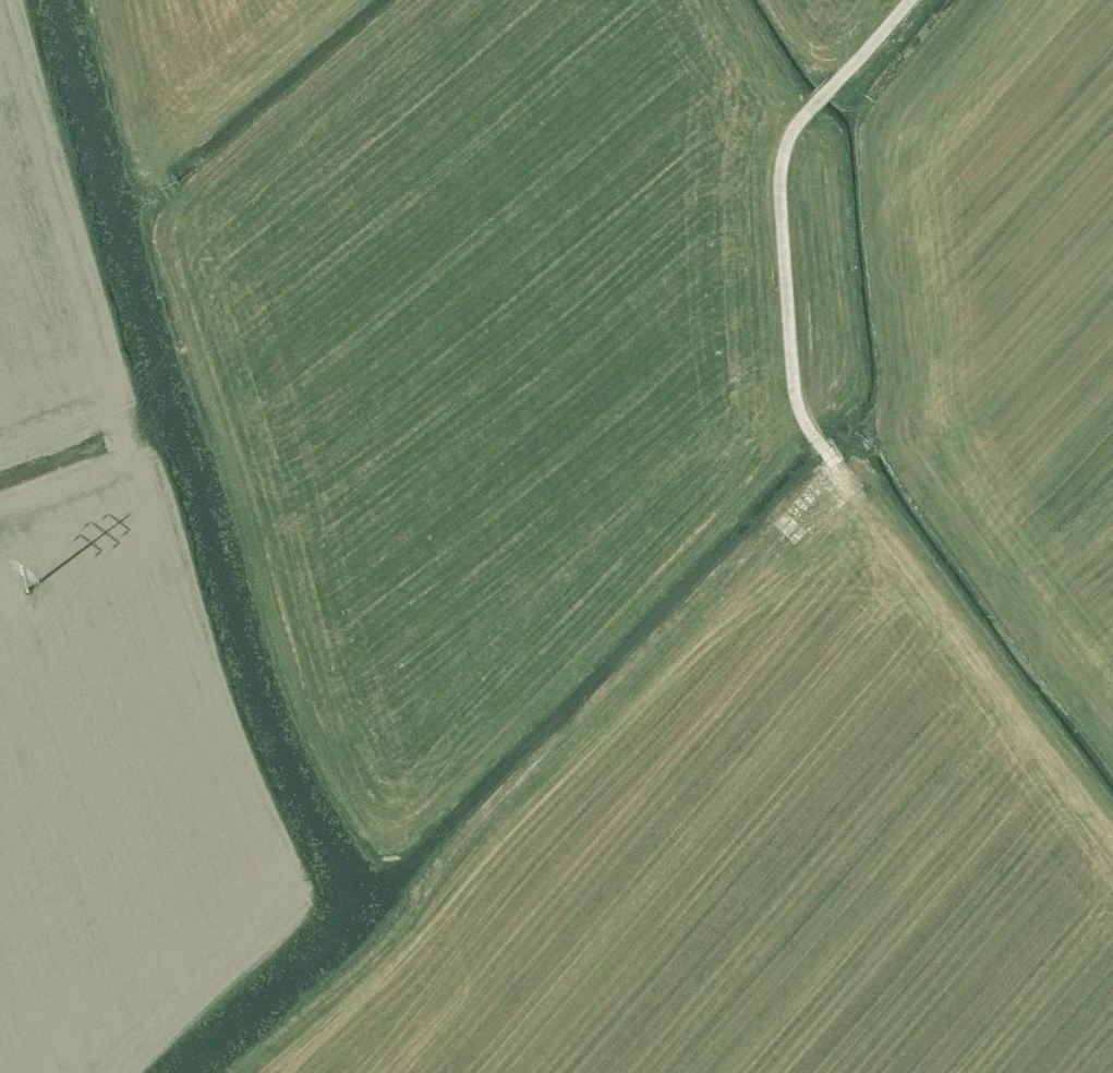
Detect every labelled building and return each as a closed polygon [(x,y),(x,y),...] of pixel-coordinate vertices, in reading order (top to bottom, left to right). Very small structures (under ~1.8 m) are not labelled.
[(784,515),(776,525),(796,542),(805,532),(784,515)]
